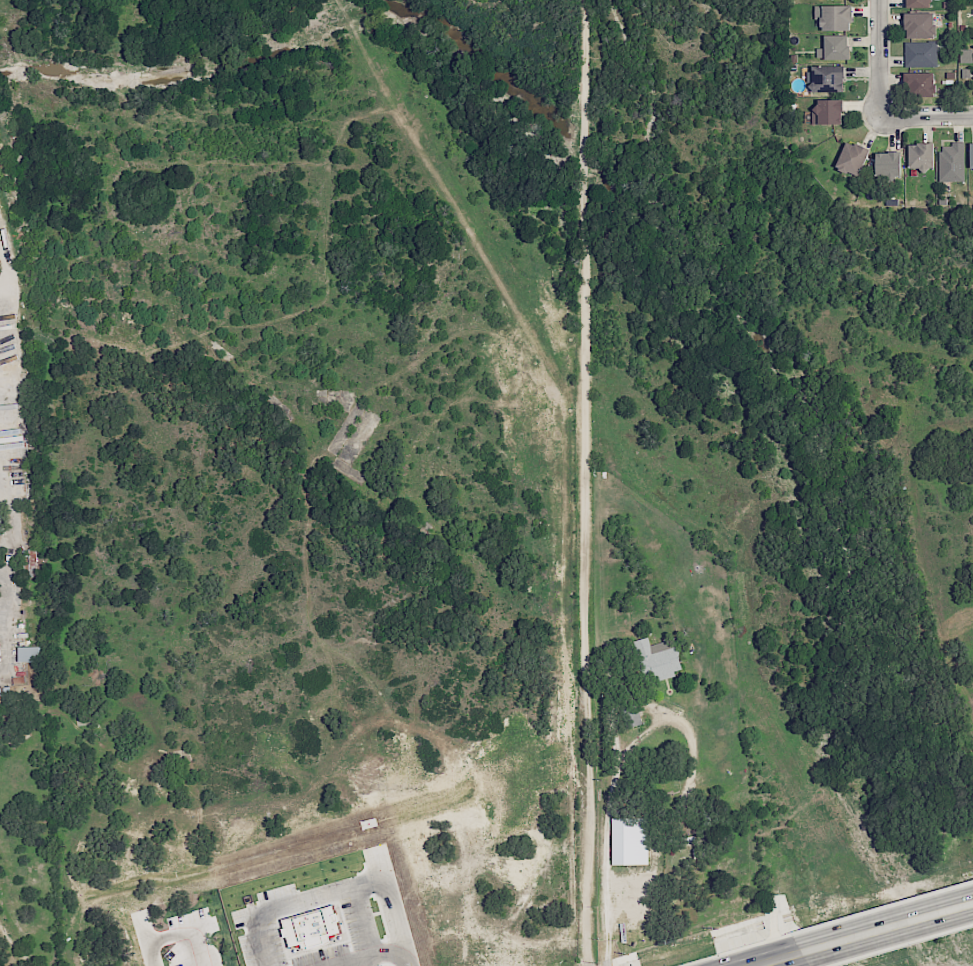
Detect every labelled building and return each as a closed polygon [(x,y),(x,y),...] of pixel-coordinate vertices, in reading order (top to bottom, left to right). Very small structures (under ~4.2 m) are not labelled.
[(851,5),(815,6),(815,19),(820,19),(821,31),(852,30),(851,5)] [(935,13),(905,13),(905,38),(935,38),(935,13)] [(849,59),(849,35),(823,35),(823,48),(817,48),(817,59),(849,59)] [(937,66),(937,41),(905,42),(905,66),(937,66)] [(972,63),(972,50),(961,50),(961,63),(972,63)] [(844,66),(810,66),(810,92),(844,92),(844,66)] [(934,72),(904,73),(904,87),(910,87),(910,96),(935,96),(934,72)] [(842,124),(842,100),(818,99),(818,108),(812,108),(812,124),(842,124)] [(870,150),(846,140),(835,167),(859,177),(870,150)] [(964,142),(951,142),(951,146),(939,146),(939,181),(964,181),(964,142)] [(934,143),(909,143),(908,168),(933,169),(934,143)] [(901,176),(901,152),(875,152),(876,176),(901,176)] [(682,669),(674,639),(650,645),(648,637),(633,641),(644,683),(676,675),(675,671),(682,669)] [(40,661),(40,646),(20,646),(20,661),(40,661)] [(612,818),(613,864),(637,864),(636,818),(612,818)]
